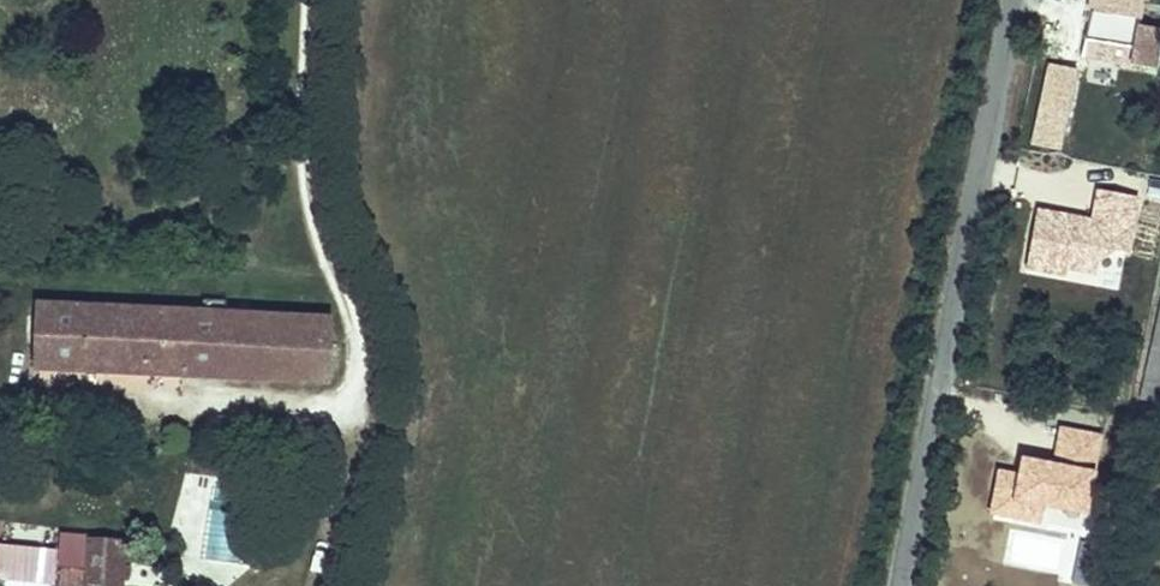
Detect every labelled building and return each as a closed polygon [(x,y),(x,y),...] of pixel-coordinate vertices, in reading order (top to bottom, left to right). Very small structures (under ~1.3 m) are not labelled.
[(1088,18),(1089,18),(1081,58),(1153,70),(1159,31),(1159,30),(1140,27),(1144,0),(1091,0),(1088,18)] [(1060,149),(1077,71),(1051,65),(1034,145),(1060,149)] [(237,381),(245,310),(43,295),(36,365),(237,381)] [(333,321),(245,310),(237,381),(325,392),(333,321)] [(1156,331),(1140,399),(1159,403),(1159,332),(1156,331)] [(119,543),(90,541),(87,585),(115,585),(119,543)] [(52,585),(56,556),(0,546),(0,578),(52,585)] [(82,571),(62,569),(61,584),(81,585),(82,571)]
